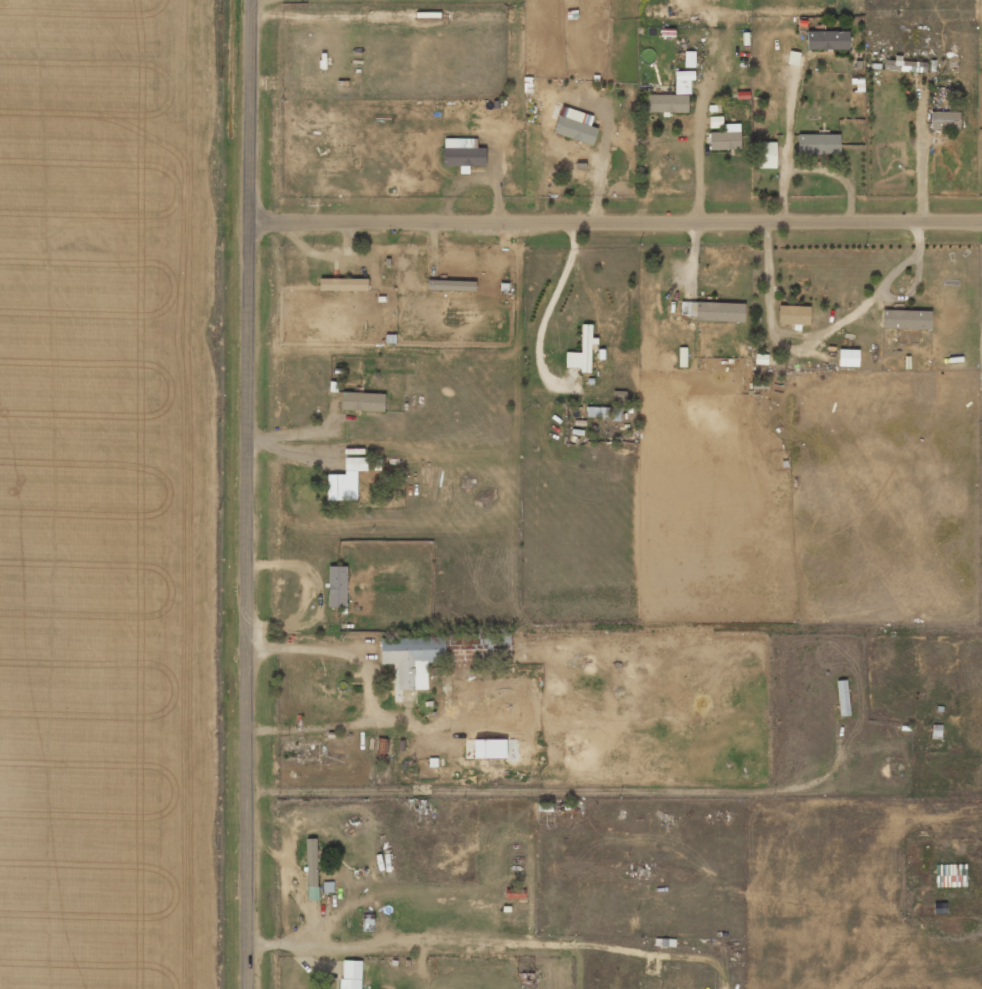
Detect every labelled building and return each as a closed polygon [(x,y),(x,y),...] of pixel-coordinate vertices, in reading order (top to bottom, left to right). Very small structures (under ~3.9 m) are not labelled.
[(849,32),(807,30),(806,49),(848,50),(849,32)] [(684,67),(695,67),(695,51),(685,51),(684,67)] [(926,61),(894,60),(884,60),(884,70),(926,71),(926,61)] [(646,94),(646,112),(689,112),(689,79),(694,80),(694,71),(675,71),(675,94),(646,94)] [(598,128),(590,125),(592,116),(561,106),(553,133),(593,145),(598,128)] [(959,112),(931,112),(930,129),(959,130),(959,112)] [(710,150),(740,149),(740,124),(723,124),(723,132),(709,132),(710,150)] [(839,154),(840,134),(798,134),(798,154),(839,154)] [(477,139),(444,138),(443,165),(460,166),(460,173),(469,174),(469,166),(485,166),(485,147),(476,147),(477,139)] [(775,142),(756,142),(756,168),(776,168),(775,142)] [(368,279),(319,278),(319,290),(368,291),(368,279)] [(476,291),(476,281),(428,280),(427,289),(476,291)] [(744,322),(745,304),(681,302),(680,315),(695,315),(695,320),(744,322)] [(810,306),(779,306),(778,324),(810,325),(810,306)] [(931,329),(931,311),(882,310),(882,328),(931,329)] [(581,353),(566,352),(565,367),(580,368),(580,372),(590,373),(592,324),(582,324),(581,353)] [(858,366),(858,350),(839,349),(839,366),(858,366)] [(340,410),(384,411),(385,393),(341,392),(340,410)] [(607,418),(608,407),(587,407),(587,417),(607,418)] [(367,457),(345,457),(345,470),(367,470),(367,457)] [(327,501),(345,501),(346,474),(328,474),(327,501)] [(329,607),(347,607),(346,566),(328,566),(329,607)] [(398,690),(428,689),(427,662),(445,662),(444,636),(380,638),(381,664),(397,663),(398,690)] [(462,649),(461,645),(450,646),(451,666),(471,664),(469,648),(462,649)] [(840,716),(850,715),(846,680),(836,681),(840,716)] [(413,692),(402,692),(402,705),(413,705),(413,692)] [(474,758),(506,758),(506,739),(474,739),(474,758)] [(317,838),(306,838),(307,900),(318,900),(317,838)] [(935,865),(936,887),(966,886),(966,864),(935,865)] [(505,897),(525,898),(525,890),(505,889),(505,897)] [(361,961),(341,960),(340,988),(361,988),(361,961)]
